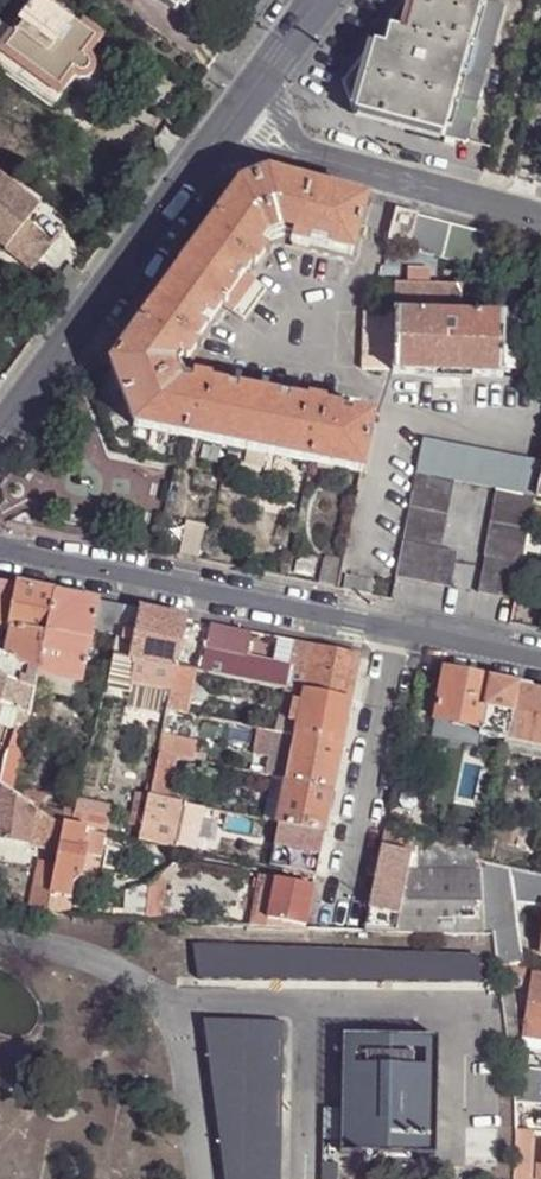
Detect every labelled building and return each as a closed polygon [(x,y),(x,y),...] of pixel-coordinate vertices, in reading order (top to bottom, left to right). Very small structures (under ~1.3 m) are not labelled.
[(0,45),(0,66),(53,104),(62,91),(63,92),(99,43),(50,6),(41,0),(34,0),(20,19),(1,46),(0,45)] [(176,10),(184,0),(162,0),(176,10)] [(373,47),(345,85),(354,113),(442,136),(483,0),(408,0),(373,47)] [(486,0),(483,0),(442,136),(465,142),(506,4),(486,0)] [(0,21),(0,45),(1,46),(20,19),(8,10),(0,21)] [(34,273),(55,247),(29,225),(42,208),(0,175),(0,246),(34,273)] [(366,203),(268,177),(254,180),(276,240),(282,238),(292,241),(291,244),(309,249),(310,245),(352,257),(366,203)] [(276,240),(254,180),(240,185),(178,272),(223,305),(245,276),(252,266),(254,268),(265,253),(263,251),(270,241),(276,240)] [(419,216),(398,210),(390,240),(410,246),(419,216)] [(503,238),(419,216),(410,246),(409,249),(440,257),(463,264),(494,272),(503,238)] [(462,276),(463,264),(440,257),(437,269),(456,275),(462,276)] [(432,271),(410,271),(409,285),(431,287),(432,271)] [(223,305),(178,272),(110,365),(122,397),(180,373),(178,367),(183,361),(186,363),(196,348),(194,345),(222,307),(223,305)] [(266,292),(245,276),(223,305),(222,307),(244,323),(253,310),(266,292)] [(431,287),(409,285),(397,286),(396,309),(418,309),(417,315),(461,317),(462,288),(455,287),(431,287)] [(393,372),(396,315),(365,314),(363,371),(393,372)] [(505,318),(461,317),(417,315),(396,315),(393,372),(393,374),(504,378),(504,372),(505,340),(505,318)] [(526,341),(505,340),(504,372),(525,372),(526,341)] [(183,381),(180,373),(122,397),(134,428),(176,437),(184,438),(193,440),(202,443),(230,448),(247,451),(257,397),(209,387),(210,382),(192,380),(191,383),(183,381)] [(306,407),(257,397),(247,451),(248,451),(269,456),(280,458),(309,464),(362,475),(373,420),(324,410),(324,407),(307,403),(306,407)] [(193,445),(193,440),(184,438),(176,437),(175,440),(174,440),(170,458),(178,460),(182,444),(193,445)] [(535,499),(540,471),(540,464),(422,441),(416,475),(417,475),(454,483),(498,491),(500,492),(535,499)] [(227,461),(230,448),(202,443),(200,459),(226,464),(227,461)] [(248,451),(247,451),(230,448),(227,461),(245,464),(248,451)] [(439,550),(454,483),(417,475),(404,543),(436,551),(439,550)] [(520,568),(535,499),(500,492),(487,561),(520,568)] [(179,558),(201,563),(209,527),(187,522),(179,558)] [(456,554),(439,550),(436,551),(404,543),(397,579),(452,590),(457,562),(458,557),(458,556),(456,554)] [(511,602),(520,568),(487,561),(485,567),(479,595),(511,602)] [(319,586),(339,590),(344,569),(324,564),(319,586)] [(344,592),(371,597),(375,583),(346,577),(344,592)] [(20,584),(11,583),(3,627),(12,629),(20,584)] [(56,592),(20,584),(12,629),(7,657),(39,672),(56,592)] [(101,601),(56,592),(39,672),(39,674),(84,683),(95,632),(99,613),(101,601)] [(115,604),(101,601),(99,613),(112,616),(115,604)] [(127,606),(115,604),(112,616),(99,613),(95,632),(119,637),(127,606)] [(187,619),(127,606),(119,637),(115,655),(177,667),(178,665),(187,619)] [(254,632),(211,623),(202,671),(267,684),(271,661),(263,659),(261,663),(248,660),(248,656),(254,632)] [(315,645),(297,641),(292,665),(271,661),(267,684),(284,687),(291,689),(306,692),(315,645)] [(362,654),(315,645),(306,692),(352,702),(362,654)] [(39,672),(7,657),(0,655),(0,711),(13,716),(10,727),(18,730),(26,733),(39,674),(39,672)] [(177,667),(115,655),(109,679),(129,684),(132,675),(174,683),(177,667)] [(198,669),(178,665),(177,667),(174,683),(170,709),(190,713),(198,669)] [(480,737),(504,741),(516,687),(444,672),(435,720),(436,720),(480,729),(478,736),(480,737)] [(290,698),(291,689),(284,687),(275,731),(296,735),(303,702),(290,698)] [(502,752),(512,754),(515,741),(540,747),(540,692),(516,687),(504,741),(502,752)] [(303,702),(306,692),(291,689),(290,698),(303,702)] [(343,745),(352,702),(306,692),(303,702),(296,735),(343,745)] [(10,727),(13,716),(0,711),(0,726),(9,729),(10,727)] [(478,747),(480,737),(478,736),(480,729),(436,720),(433,737),(478,747)] [(168,724),(166,724),(160,752),(175,756),(180,727),(168,724)] [(6,758),(20,761),(26,733),(18,730),(11,750),(6,758)] [(288,781),(296,735),(275,731),(273,730),(265,776),(275,778),(288,781)] [(335,791),(343,745),(296,735),(288,781),(335,791)] [(515,741),(512,754),(540,760),(540,747),(515,741)] [(175,756),(160,752),(152,794),(151,797),(168,800),(176,757),(175,756)] [(4,758),(0,785),(13,795),(15,787),(20,761),(6,758),(4,758)] [(279,823),(288,781),(275,778),(267,820),(279,823)] [(326,833),(335,791),(288,781),(279,823),(291,826),(326,833)] [(0,785),(0,842),(42,847),(47,819),(39,814),(13,795),(0,785)] [(15,787),(13,795),(39,814),(46,796),(15,787)] [(151,797),(152,794),(145,792),(141,811),(148,813),(151,797)] [(67,799),(61,823),(65,825),(74,826),(81,800),(68,797),(67,799)] [(168,800),(151,797),(148,813),(145,824),(142,840),(177,848),(180,836),(197,840),(204,808),(168,800)] [(106,806),(81,800),(74,826),(101,831),(106,806)] [(145,824),(148,813),(141,811),(137,811),(134,823),(144,824),(145,824)] [(32,910),(49,912),(65,825),(61,823),(52,822),(47,819),(42,847),(32,910)] [(65,825),(49,912),(67,912),(70,897),(72,898),(75,885),(75,884),(81,881),(83,874),(82,869),(82,866),(88,836),(99,838),(101,831),(74,826),(65,825)] [(320,860),(326,833),(291,826),(285,853),(320,860)] [(406,889),(408,875),(414,841),(385,835),(376,882),(406,889)] [(408,875),(479,875),(478,863),(480,855),(433,844),(414,841),(408,875)] [(317,875),(320,860),(285,853),(282,868),(317,875)] [(507,855),(504,868),(507,869),(516,871),(519,858),(507,855)] [(516,871),(507,869),(504,868),(499,867),(478,863),(479,875),(482,904),(485,926),(484,933),(496,934),(498,960),(522,964),(526,964),(515,905),(540,908),(540,876),(516,871)] [(101,870),(82,866),(82,869),(83,874),(81,881),(75,884),(75,885),(97,890),(101,870)] [(306,929),(306,928),(269,919),(278,879),(262,875),(251,925),(306,929)] [(397,931),(484,933),(485,926),(482,904),(479,875),(408,875),(406,889),(402,907),(400,914),(397,931)] [(158,878),(150,884),(166,886),(167,879),(158,878)] [(306,928),(315,886),(278,879),(269,919),(306,928)] [(375,884),(372,902),(402,907),(406,889),(376,882),(375,884)] [(111,916),(147,918),(150,884),(131,891),(124,890),(123,910),(111,909),(111,916)] [(147,918),(161,919),(166,886),(150,884),(147,918)] [(367,931),(397,931),(400,914),(402,907),(372,902),(371,911),(367,929),(367,931)] [(479,957),(194,943),(198,977),(481,983),(479,957)] [(498,960),(501,988),(517,986),(522,986),(521,978),(522,964),(498,960)] [(540,1040),(540,975),(532,974),(526,1013),(523,1037),(540,1040)] [(501,988),(509,1047),(517,1049),(523,1050),(523,1037),(526,1013),(520,1013),(517,986),(501,988)] [(203,1019),(223,1178),(279,1178),(280,1125),(272,1125),(273,1092),(281,1093),(283,1021),(203,1019)] [(523,1050),(540,1053),(540,1040),(523,1037),(523,1050)] [(432,1041),(346,1038),(344,1149),(429,1150),(431,1101),(432,1075),(432,1041)] [(529,1131),(529,1088),(515,1090),(515,1093),(515,1129),(529,1131)] [(281,1093),(273,1092),(272,1125),(280,1125),(281,1093)] [(338,1109),(323,1109),(322,1178),(337,1178),(338,1109)] [(529,1131),(515,1129),(514,1158),(514,1172),(514,1178),(527,1178),(529,1131)]
